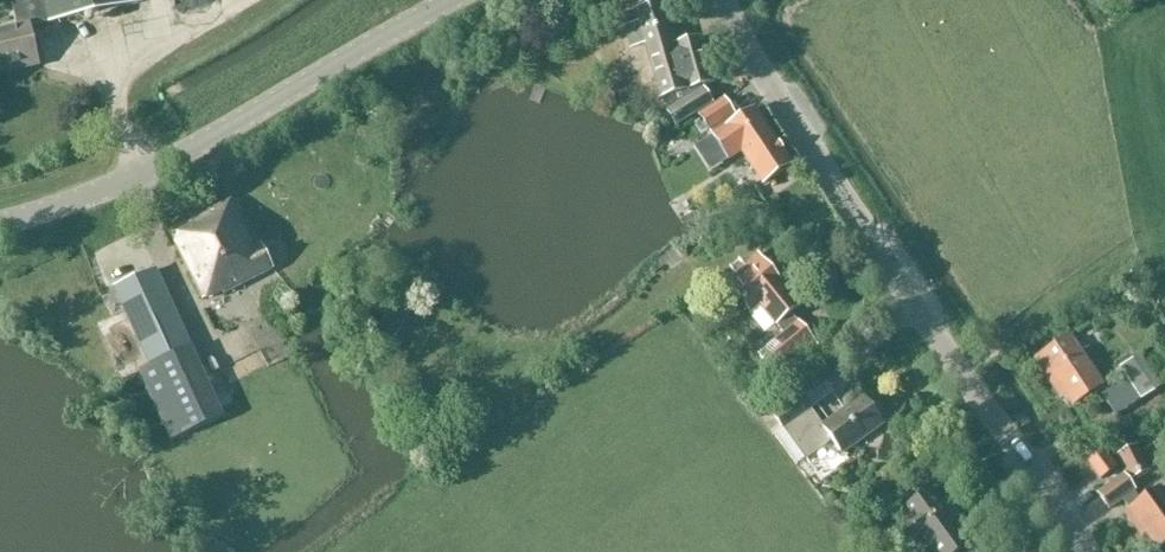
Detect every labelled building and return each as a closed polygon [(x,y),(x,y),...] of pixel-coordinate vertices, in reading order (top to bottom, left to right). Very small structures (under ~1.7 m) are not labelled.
[(18,28),(30,25),(31,28),(146,3),(145,0),(11,0),(18,28)] [(677,43),(665,1),(633,11),(636,23),(623,27),(630,50),(643,46),(659,100),(664,98),(668,111),(665,113),(676,129),(714,104),(704,89),(703,87),(716,82),(703,36),(677,43)] [(0,32),(0,77),(42,68),(31,28),(30,25),(18,28),(0,32)] [(738,119),(724,99),(698,116),(729,163),(741,154),(762,187),(795,166),(756,107),(738,119)] [(266,265),(277,259),(264,235),(252,242),(230,200),(170,232),(205,298),(221,290),(223,294),(268,270),(266,265)] [(767,264),(762,258),(747,271),(743,267),(724,282),(750,313),(758,306),(782,334),(757,356),(779,382),(820,348),(792,315),(803,306),(787,288),(792,284),(772,259),(767,264)] [(116,288),(150,362),(189,344),(155,270),(116,288)] [(1068,340),(1038,360),(1033,364),(1049,387),(1054,384),(1071,409),(1101,389),(1068,340)] [(191,343),(189,344),(150,362),(152,366),(139,372),(171,442),(225,418),(191,343)] [(1116,417),(1156,392),(1134,360),(1120,369),(1126,379),(1101,395),(1116,417)] [(801,396),(773,415),(782,429),(774,434),(796,464),(803,459),(805,460),(832,441),(842,456),(885,425),(864,395),(822,425),(801,396)] [(1151,471),(1138,444),(1116,455),(1129,482),(1151,471)] [(1118,468),(1104,449),(1085,463),(1099,482),(1118,468)] [(1123,474),(1096,494),(1109,512),(1123,501),(1129,509),(1123,513),(1141,538),(1146,535),(1157,551),(1164,545),(1164,492),(1161,486),(1141,500),(1123,474)] [(968,545),(929,492),(903,511),(906,516),(887,531),(902,551),(908,551),(924,540),(932,551),(958,551),(968,545)] [(968,545),(958,551),(976,551),(970,543),(968,545)]
